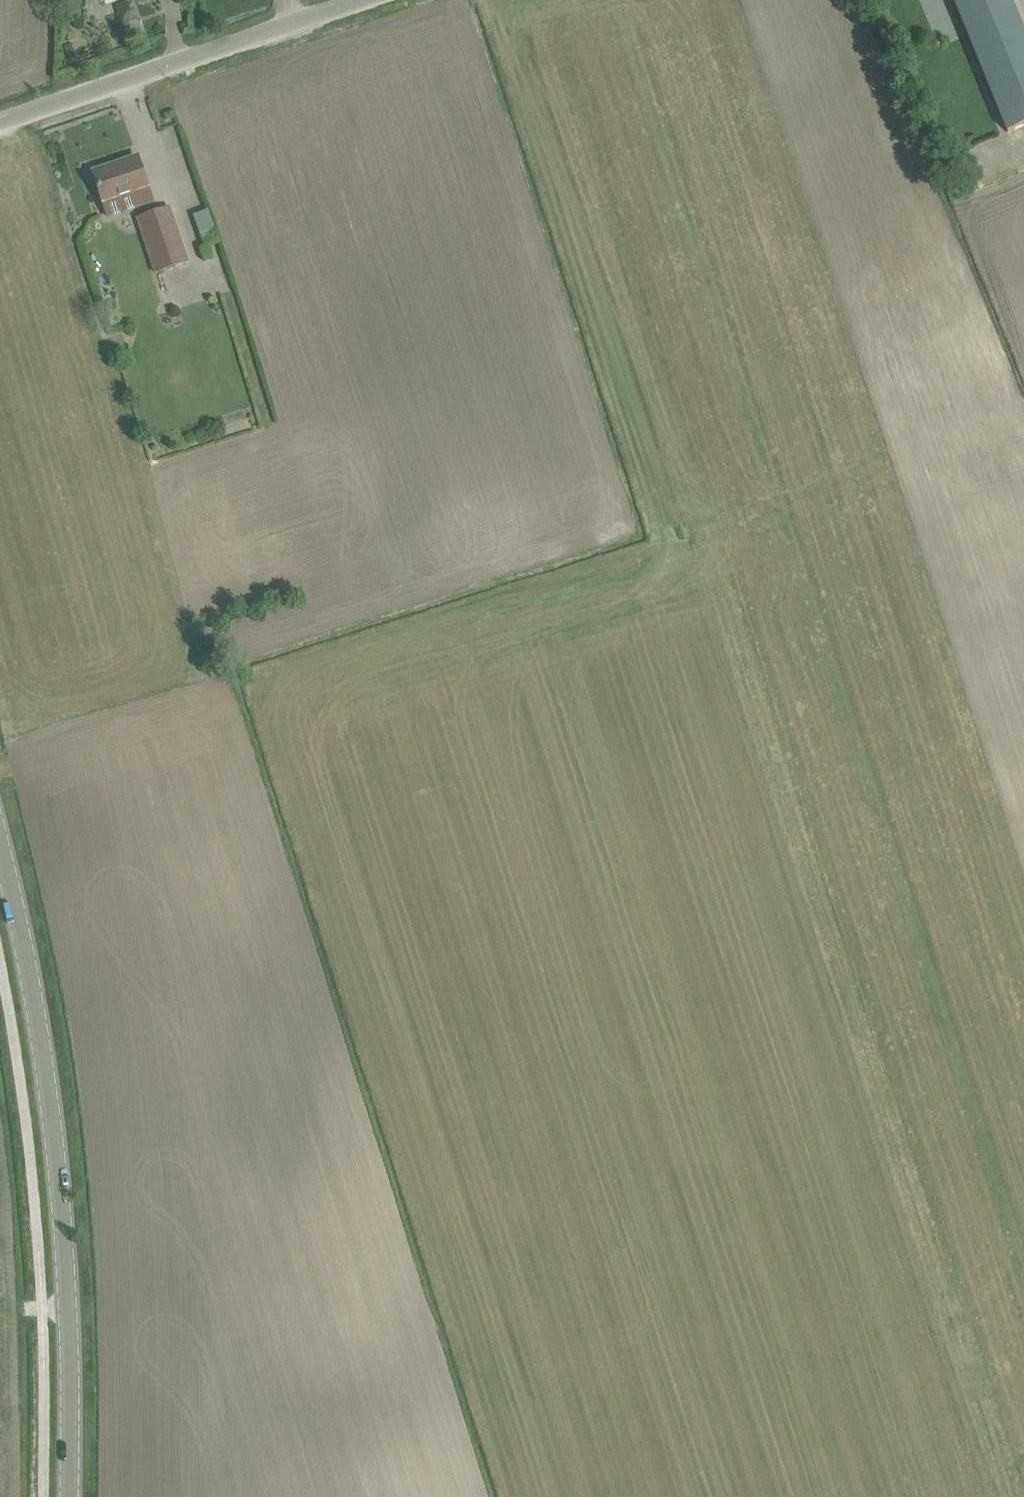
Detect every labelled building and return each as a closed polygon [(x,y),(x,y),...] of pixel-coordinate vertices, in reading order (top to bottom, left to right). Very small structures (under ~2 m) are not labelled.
[(1010,0),(953,0),(1007,132),(1023,126),(1023,35),(1010,0)] [(93,172),(99,191),(104,204),(136,193),(137,197),(149,193),(137,157),(93,172)] [(188,263),(170,208),(139,218),(157,274),(188,263)]
